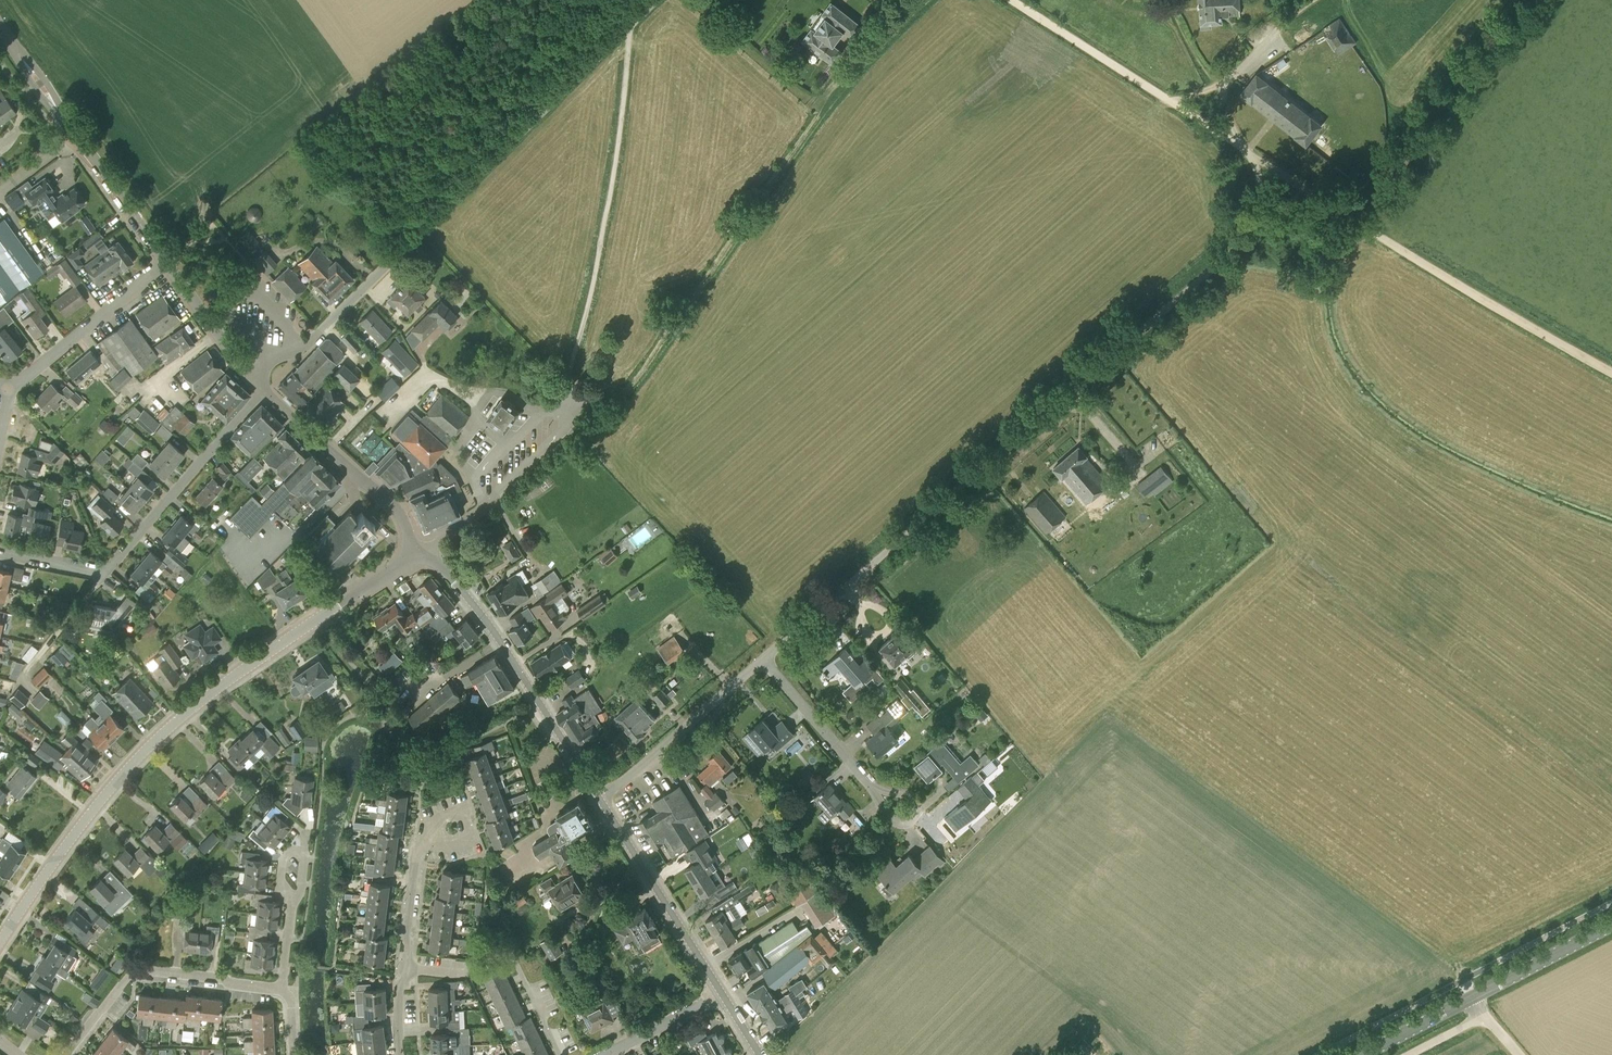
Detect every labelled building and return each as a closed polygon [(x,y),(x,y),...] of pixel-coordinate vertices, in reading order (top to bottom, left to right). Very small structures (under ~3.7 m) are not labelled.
[(1200,23),(1221,22),(1221,15),(1239,14),(1238,0),(1199,0),(1200,23)] [(852,37),(861,25),(831,2),(822,14),(812,28),(811,28),(802,40),(833,63),(842,51),(833,44),(843,31),(852,37)] [(1337,54),(1356,43),(1340,18),(1322,30),(1337,54)] [(1289,99),(1256,74),(1241,94),(1307,145),(1331,115),(1297,89),(1289,99)] [(5,119),(16,111),(1,90),(0,90),(0,96),(2,99),(0,101),(0,112),(5,119)] [(44,178),(24,192),(33,204),(37,202),(48,218),(59,210),(65,218),(76,210),(75,209),(84,202),(74,188),(63,195),(62,194),(56,198),(54,195),(52,196),(49,193),(53,190),(44,178)] [(15,189),(4,197),(14,211),(25,202),(24,201),(15,189)] [(3,217),(0,220),(0,302),(43,272),(3,217)] [(92,225),(85,230),(88,234),(95,229),(92,225)] [(88,238),(93,244),(103,236),(98,230),(88,238)] [(237,238),(249,252),(258,244),(246,230),(237,238)] [(87,249),(93,244),(88,238),(82,243),(87,249)] [(100,254),(114,275),(123,268),(123,269),(133,262),(117,240),(108,248),(100,254)] [(332,263),(317,246),(298,263),(309,275),(307,277),(311,282),(329,302),(353,279),(335,260),(332,263)] [(76,269),(83,264),(79,258),(84,254),(79,247),(66,256),(76,269)] [(265,274),(277,264),(264,249),(252,259),(265,274)] [(99,286),(114,275),(100,254),(84,265),(99,286)] [(65,258),(49,270),(53,275),(59,271),(64,278),(74,271),(65,258)] [(290,301),(306,287),(287,266),(272,281),(290,301)] [(53,275),(49,270),(43,273),(47,279),(53,275)] [(418,283),(411,275),(396,290),(412,308),(413,307),(417,311),(423,305),(419,301),(424,296),(414,287),(418,283)] [(65,315),(85,300),(75,286),(54,301),(65,315)] [(46,312),(27,287),(4,307),(8,313),(12,309),(10,306),(20,297),(29,309),(20,316),(22,320),(34,337),(47,328),(40,317),(46,312)] [(407,313),(412,308),(396,290),(390,296),(390,297),(386,300),(393,308),(397,304),(407,313)] [(153,338),(179,319),(162,295),(135,315),(153,338)] [(449,328),(457,320),(455,318),(457,316),(441,300),(411,330),(422,341),(439,324),(444,329),(447,326),(449,328)] [(9,333),(11,331),(7,325),(13,320),(3,307),(0,310),(0,322),(4,327),(0,330),(0,354),(6,362),(22,349),(9,333)] [(379,342),(391,331),(372,310),(360,321),(379,342)] [(132,374),(157,356),(130,319),(102,339),(110,351),(105,355),(117,370),(124,364),(132,374)] [(167,363),(194,344),(182,327),(155,346),(167,363)] [(362,346),(366,342),(353,328),(349,332),(362,346)] [(362,351),(359,347),(360,345),(348,332),(341,338),(353,352),(355,350),(358,354),(362,351)] [(292,372),(278,386),(299,407),(325,380),(325,379),(332,372),(333,371),(330,368),(338,360),(343,355),(342,351),(329,339),(325,339),(292,372)] [(418,363),(394,339),(381,352),(404,376),(418,363)] [(76,383),(101,363),(90,350),(65,370),(76,383)] [(197,392),(223,372),(207,351),(181,371),(197,392)] [(349,389),(358,378),(343,364),(333,375),(349,389)] [(356,365),(351,371),(359,378),(364,373),(356,365)] [(226,398),(215,411),(226,421),(250,394),(225,373),(213,386),(226,398)] [(117,391),(122,386),(113,377),(109,381),(117,391)] [(384,401),(400,386),(392,377),(376,393),(384,401)] [(54,410),(60,404),(57,401),(63,394),(51,383),(35,400),(47,411),(51,407),(54,410)] [(344,403),(325,385),(301,409),(322,429),(331,420),(329,418),(344,403)] [(201,400),(215,411),(226,398),(213,386),(201,400)] [(75,406),(81,400),(73,393),(67,399),(75,406)] [(469,417),(442,394),(424,416),(423,415),(421,418),(412,409),(390,432),(410,450),(409,451),(399,442),(394,447),(393,445),(376,464),(373,460),(364,469),(369,474),(372,470),(375,472),(374,472),(389,485),(400,480),(408,497),(423,529),(459,513),(450,494),(461,489),(455,476),(440,462),(437,463),(435,460),(447,447),(446,446),(453,437),(452,436),(469,417)] [(505,431),(519,412),(502,399),(488,418),(505,431)] [(273,435),(282,425),(261,404),(243,422),(233,432),(234,433),(231,436),(249,455),(252,452),(252,451),(271,433),(273,435)] [(184,435),(195,424),(175,405),(160,422),(170,431),(175,426),(184,435)] [(159,425),(144,411),(135,420),(151,435),(159,425)] [(104,420),(98,426),(106,433),(112,427),(104,420)] [(162,424),(156,431),(166,440),(172,433),(162,424)] [(127,426),(116,439),(123,445),(134,432),(127,426)] [(292,451),(300,443),(285,428),(277,437),(280,440),(263,458),(275,469),(292,451)] [(50,450),(52,443),(41,439),(39,446),(50,450)] [(159,452),(174,465),(184,454),(168,441),(159,452)] [(54,463),(64,452),(53,442),(50,451),(46,456),(54,463)] [(292,451),(275,469),(282,477),(300,459),(301,460),(309,452),(300,443),(292,451)] [(1108,483),(1086,457),(1087,456),(1078,446),(1053,468),(1062,478),(1063,477),(1086,503),(1108,483)] [(102,451),(94,460),(102,467),(110,458),(102,451)] [(164,477),(174,465),(159,452),(149,463),(164,477)] [(36,476),(39,463),(35,462),(36,456),(21,453),(17,471),(31,474),(31,475),(36,476)] [(137,453),(131,460),(133,461),(137,465),(141,468),(147,462),(143,458),(137,453)] [(317,506),(340,482),(311,453),(261,504),(251,494),(230,516),(239,526),(249,536),(274,511),(293,530),(317,506)] [(252,455),(239,469),(251,480),(264,466),(252,455)] [(127,468),(138,476),(128,488),(143,501),(153,489),(146,484),(152,477),(141,468),(137,465),(133,461),(127,468)] [(220,484),(230,472),(222,462),(216,467),(220,472),(214,478),(212,477),(195,496),(205,504),(222,485),(220,484)] [(1144,496),(1169,476),(1161,466),(1136,486),(1144,496)] [(248,481),(244,485),(252,492),(255,488),(248,481)] [(266,498),(274,490),(267,483),(259,491),(266,498)] [(39,490),(34,489),(34,487),(20,484),(20,486),(14,485),(11,499),(16,500),(16,502),(30,505),(35,506),(39,490)] [(108,487),(103,493),(112,503),(118,496),(108,488),(108,487)] [(133,512),(143,501),(128,488),(118,499),(133,512)] [(1070,524),(1065,517),(1066,516),(1044,491),(1024,508),(1046,533),(1051,529),(1057,535),(1056,536),(1078,562),(1094,549),(1071,523),(1070,524)] [(119,530),(122,526),(121,525),(123,524),(111,513),(115,508),(101,495),(91,506),(104,518),(100,523),(113,534),(118,529),(119,530)] [(50,519),(52,511),(29,507),(27,514),(50,519)] [(197,518),(189,511),(184,517),(180,514),(171,526),(173,528),(182,536),(187,530),(192,534),(197,528),(192,524),(197,518)] [(348,512),(337,523),(327,513),(301,539),(308,551),(314,548),(336,570),(337,569),(338,569),(372,535),(372,534),(364,526),(367,524),(360,517),(357,519),(349,511),(348,512)] [(22,517),(8,514),(4,532),(18,535),(20,525),(32,527),(33,522),(35,516),(23,513),(22,517)] [(73,523),(61,520),(56,544),(79,549),(83,531),(72,529),(73,523)] [(46,540),(49,526),(33,522),(32,527),(30,534),(41,536),(40,539),(46,540)] [(171,546),(166,552),(167,553),(178,563),(181,566),(187,559),(180,553),(189,541),(182,536),(173,528),(171,526),(161,537),(171,546)] [(198,539),(203,533),(197,528),(192,534),(198,539)] [(608,565),(618,556),(610,547),(600,556),(608,565)] [(521,556),(516,548),(507,553),(512,562),(521,556)] [(293,557),(287,549),(283,553),(288,560),(287,561),(292,569),(293,569),(298,577),(303,574),(298,566),(293,557)] [(168,575),(172,570),(178,563),(167,553),(161,560),(150,550),(140,562),(152,571),(157,576),(162,570),(168,575)] [(157,576),(152,571),(140,562),(131,573),(142,583),(146,578),(151,582),(147,587),(153,592),(156,595),(160,590),(157,587),(158,587),(152,582),(157,576)] [(9,578),(21,581),(24,569),(11,566),(10,571),(0,569),(0,584),(7,586),(9,578)] [(270,584),(277,580),(274,575),(269,567),(262,573),(270,584)] [(184,568),(179,574),(187,581),(192,575),(184,568)] [(280,572),(284,578),(288,583),(297,598),(302,595),(304,596),(306,594),(307,592),(308,591),(298,577),(293,580),(285,569),(280,572)] [(504,583),(517,605),(530,598),(523,584),(529,580),(523,569),(516,573),(508,578),(510,581),(505,584),(505,583),(504,583)] [(539,599),(546,595),(544,593),(562,581),(554,570),(531,585),(539,599)] [(278,582),(284,578),(280,572),(274,575),(277,580),(278,582)] [(445,593),(432,576),(419,586),(424,592),(417,597),(424,605),(414,614),(422,625),(423,626),(430,621),(429,619),(434,615),(431,612),(436,607),(433,603),(445,593)] [(278,582),(277,580),(270,584),(275,592),(284,607),(286,606),(288,606),(292,604),(292,602),(297,598),(288,583),(284,578),(278,582)] [(563,602),(560,598),(562,596),(563,597),(569,593),(561,582),(545,593),(548,596),(534,606),(541,615),(550,629),(568,617),(569,613),(567,611),(565,610),(568,609),(568,606),(566,602),(563,602)] [(500,614),(517,605),(504,583),(488,593),(500,614)] [(633,599),(642,592),(637,585),(628,592),(633,599)] [(430,621),(437,630),(438,629),(449,621),(444,615),(455,605),(445,593),(433,603),(436,607),(431,612),(434,615),(429,619),(430,621)] [(112,631),(136,602),(126,594),(115,608),(94,604),(92,615),(88,614),(86,626),(112,631)] [(584,619),(606,604),(599,594),(577,609),(584,619)] [(381,612),(374,617),(376,620),(376,622),(379,626),(381,626),(384,630),(396,621),(404,631),(411,626),(415,630),(422,625),(414,614),(413,613),(406,617),(395,602),(388,607),(388,606),(381,611),(381,612)] [(518,644),(533,634),(525,621),(527,620),(522,611),(510,619),(515,627),(509,630),(518,644)] [(479,635),(467,619),(455,629),(449,621),(438,629),(444,636),(447,641),(456,633),(466,646),(479,635)] [(157,630),(153,624),(148,628),(152,633),(157,630)] [(204,632),(199,625),(186,634),(191,641),(184,646),(192,657),(198,653),(203,660),(217,651),(212,644),(220,638),(212,627),(204,632)] [(908,656),(917,649),(915,647),(915,646),(900,629),(880,646),(895,664),(906,654),(908,656)] [(425,637),(419,630),(414,634),(419,641),(425,637)] [(668,664),(686,651),(675,637),(658,650),(668,664)] [(165,687),(179,676),(173,667),(181,661),(168,643),(159,649),(161,652),(153,658),(159,665),(151,671),(156,679),(158,678),(165,687)] [(571,657),(561,643),(551,649),(543,655),(542,654),(530,663),(540,678),(553,670),(561,665),(561,664),(571,657)] [(31,644),(26,650),(33,656),(38,650),(31,644)] [(69,661),(75,656),(63,644),(58,649),(69,661)] [(877,683),(883,677),(866,658),(859,664),(845,648),(816,673),(818,675),(824,671),(829,676),(840,667),(853,682),(843,692),(851,701),(863,691),(864,692),(870,687),(866,683),(872,678),(877,683)] [(69,661),(58,649),(50,657),(59,667),(64,663),(66,665),(69,661)] [(515,687),(501,665),(502,665),(495,654),(470,670),(470,671),(461,677),(467,687),(476,680),(490,702),(515,687)] [(118,662),(113,657),(104,665),(108,670),(118,662)] [(305,668),(321,691),(333,683),(331,680),(334,677),(331,672),(328,674),(318,659),(316,661),(313,661),(310,663),(310,665),(305,668)] [(387,659),(379,667),(388,676),(395,668),(387,659)] [(15,663),(9,679),(16,682),(23,665),(15,663)] [(38,688),(52,675),(44,667),(30,679),(38,688)] [(314,695),(321,691),(305,668),(299,673),(297,672),(294,674),(294,676),(293,677),(297,683),(291,687),(290,690),(292,694),(296,695),(309,686),(311,688),(309,689),(314,695)] [(572,688),(586,679),(579,669),(566,678),(572,688)] [(121,685),(143,709),(152,701),(130,677),(121,685)] [(906,699),(914,693),(901,678),(894,684),(906,699)] [(421,731),(461,697),(448,683),(428,700),(428,701),(409,717),(421,731)] [(135,717),(143,709),(121,685),(113,693),(135,717)] [(20,708),(29,698),(18,688),(9,698),(20,708)] [(602,709),(589,688),(573,698),(571,694),(562,700),(567,707),(556,714),(576,744),(578,744),(598,731),(596,729),(602,725),(594,713),(602,709)] [(672,701),(661,688),(653,696),(665,710),(672,704),(676,709),(686,700),(680,694),(672,701)] [(99,724),(113,738),(124,728),(111,715),(110,712),(112,710),(104,702),(107,699),(98,691),(93,696),(98,702),(93,707),(105,719),(99,724)] [(39,692),(30,703),(39,711),(49,700),(39,692)] [(642,716),(648,711),(636,698),(615,717),(626,729),(642,715),(642,716)] [(889,727),(896,720),(907,711),(896,699),(885,708),(887,710),(886,711),(879,717),(878,715),(866,724),(876,736),(868,743),(878,755),(898,738),(892,730),(891,729),(889,727)] [(346,708),(341,701),(332,707),(337,714),(346,708)] [(19,719),(24,714),(11,703),(6,709),(19,719)] [(978,718),(985,711),(980,705),(972,711),(978,718)] [(71,720),(61,711),(56,717),(65,726),(71,720)] [(642,715),(626,729),(636,741),(644,734),(644,733),(648,730),(646,728),(655,719),(648,711),(642,716),(642,715)] [(113,738),(99,724),(91,716),(84,723),(92,732),(89,734),(103,749),(113,738)] [(772,729),(763,718),(742,736),(758,755),(772,743),(777,749),(794,734),(782,720),(772,729)] [(36,726),(29,720),(24,726),(31,732),(36,726)] [(297,739),(306,733),(297,720),(288,727),(293,733),(291,734),(295,739),(296,738),(297,739)] [(284,747),(291,742),(281,728),(274,732),(284,747)] [(269,757),(279,747),(268,735),(263,740),(252,729),(241,740),(254,754),(255,753),(260,747),(269,757)] [(930,732),(927,732),(923,736),(923,738),(925,741),(928,741),(932,737),(932,734),(930,732)] [(306,748),(320,749),(320,734),(306,734),(306,748)] [(86,737),(80,744),(87,750),(93,743),(86,737)] [(243,765),(240,762),(247,756),(253,763),(259,757),(255,753),(254,754),(241,740),(239,738),(227,749),(232,754),(227,759),(237,770),(243,765)] [(80,763),(89,771),(98,760),(75,739),(67,749),(81,761),(80,763)] [(960,763),(938,739),(931,745),(934,748),(929,752),(930,753),(916,766),(928,781),(941,770),(937,765),(942,761),(950,770),(949,770),(959,782),(980,764),(971,754),(960,763)] [(81,761),(67,749),(63,754),(44,740),(35,753),(59,770),(63,764),(81,779),(89,771),(80,763),(81,761)] [(472,769),(491,762),(488,756),(495,753),(494,748),(487,751),(486,750),(468,757),(470,765),(467,766),(469,771),(472,770),(472,769)] [(710,785),(722,774),(721,773),(731,765),(719,751),(709,760),(710,762),(708,763),(709,764),(698,774),(704,782),(706,781),(710,785)] [(34,767),(40,759),(31,752),(25,760),(34,767)] [(991,759),(985,753),(978,758),(984,765),(991,759)] [(988,776),(998,766),(992,760),(982,769),(988,776)] [(477,782),(495,775),(493,768),(500,766),(498,761),(491,763),(491,762),(472,769),(472,770),(475,777),(471,778),(473,783),(477,782)] [(273,772),(279,766),(275,762),(269,769),(273,772)] [(26,770),(21,766),(7,784),(12,788),(10,790),(19,797),(36,776),(27,769),(26,770)] [(236,779),(226,768),(217,777),(211,771),(199,782),(213,796),(224,786),(226,789),(236,779)] [(727,783),(738,775),(733,769),(723,778),(727,783)] [(804,791),(818,779),(810,770),(796,782),(804,791)] [(522,771),(516,773),(518,779),(524,777),(522,771)] [(481,794),(500,787),(497,781),(505,778),(503,773),(496,775),(495,775),(477,782),(479,789),(476,790),(478,796),(481,794)] [(955,830),(992,800),(971,776),(957,788),(966,799),(944,817),(955,830)] [(309,804),(312,780),(295,778),(294,786),(293,786),(291,798),(287,797),(282,803),(291,811),(298,802),(309,804)] [(714,793),(707,784),(700,789),(707,798),(706,800),(715,810),(725,802),(716,791),(714,793)] [(846,802),(830,784),(814,797),(832,816),(838,810),(845,818),(855,809),(847,801),(846,802)] [(486,806),(504,799),(502,793),(509,790),(507,785),(500,788),(500,787),(481,794),(484,801),(480,803),(482,808),(486,806)] [(682,849),(708,832),(696,812),(680,785),(652,801),(658,811),(639,822),(654,846),(663,841),(672,856),(682,849)] [(241,794),(248,800),(252,796),(245,789),(241,794)] [(387,804),(406,807),(407,799),(411,800),(412,794),(389,791),(388,799),(379,798),(379,804),(387,805),(387,804)] [(208,805),(198,794),(188,803),(180,795),(170,804),(184,819),(189,814),(194,819),(208,805)] [(488,819),(509,811),(507,805),(514,803),(512,797),(505,800),(504,799),(486,806),(489,814),(485,815),(486,820),(488,819)] [(584,810),(579,801),(557,814),(559,818),(550,824),(549,825),(548,825),(548,826),(548,827),(547,828),(547,829),(548,830),(548,831),(548,832),(550,834),(532,846),(540,859),(550,853),(560,868),(581,854),(571,839),(593,825),(588,816),(589,815),(585,810),(584,810)] [(265,822),(282,837),(290,827),(281,818),(285,814),(274,804),(266,814),(270,817),(265,822)] [(410,807),(406,807),(387,804),(387,805),(386,812),(378,811),(377,817),(385,818),(385,817),(405,820),(406,812),(410,813),(410,807)] [(726,816),(731,812),(727,808),(722,812),(726,816)] [(492,832),(509,825),(507,819),(516,815),(514,812),(513,812),(512,811),(509,812),(509,811),(488,819),(486,820),(489,827),(485,829),(487,834),(491,832),(492,832)] [(384,825),(367,823),(366,829),(380,830),(383,830),(403,833),(404,825),(408,826),(409,820),(405,820),(385,817),(385,818),(384,825)] [(180,831),(170,822),(161,831),(154,825),(140,839),(148,846),(151,843),(157,850),(168,840),(178,850),(188,840),(180,831)] [(273,847),(282,837),(265,822),(257,833),(253,829),(248,835),(262,846),(266,841),(273,847)] [(491,832),(494,839),(490,841),(492,846),(514,838),(511,831),(519,828),(517,823),(509,826),(509,825),(492,832),(491,832)] [(381,843),(397,845),(398,838),(402,838),(403,833),(383,830),(380,830),(379,838),(370,837),(370,842),(379,843),(381,843)] [(213,831),(203,840),(210,847),(219,838),(213,831)] [(4,852),(0,857),(0,873),(9,879),(26,853),(10,843),(11,842),(2,836),(0,840),(0,850),(4,852)] [(234,840),(226,836),(223,843),(232,846),(234,840)] [(718,857),(706,839),(686,851),(694,864),(685,869),(693,882),(709,872),(711,871),(714,870),(715,869),(717,868),(713,860),(718,857)] [(401,846),(397,845),(381,843),(379,843),(378,851),(369,850),(368,855),(377,856),(380,856),(396,858),(396,851),(401,851),(401,846)] [(944,862),(930,845),(914,859),(909,854),(896,865),(888,856),(874,868),(894,891),(919,868),(925,874),(939,862),(941,864),(944,862)] [(149,855),(140,846),(131,855),(125,848),(114,859),(128,874),(138,864),(149,875),(159,865),(149,855)] [(245,871),(266,874),(268,861),(255,859),(256,853),(241,851),(241,857),(240,860),(243,863),(246,863),(245,871)] [(400,859),(396,858),(380,856),(377,856),(376,864),(367,863),(366,868),(376,869),(394,871),(395,864),(399,864),(400,859)] [(769,870),(766,865),(759,868),(763,874),(769,870)] [(739,888),(733,880),(726,885),(715,869),(714,870),(711,871),(709,872),(693,882),(701,895),(713,887),(721,899),(732,892),(732,893),(739,888)] [(442,883),(462,886),(463,879),(470,880),(471,874),(463,873),(444,870),(443,878),(439,877),(438,883),(442,883)] [(265,887),(266,874),(245,871),(244,884),(238,884),(237,891),(251,892),(252,885),(265,887)] [(585,895),(572,874),(556,884),(551,877),(541,883),(547,890),(550,889),(562,909),(585,895)] [(102,904),(109,912),(117,904),(119,906),(132,894),(119,880),(110,889),(100,878),(90,888),(104,902),(102,904)] [(801,902),(804,900),(819,925),(838,914),(816,878),(794,892),(801,902)] [(369,895),(389,897),(390,889),(394,890),(394,885),(371,882),(370,890),(361,889),(361,894),(369,895)] [(462,886),(442,883),(441,891),(437,890),(437,895),(439,896),(456,898),(460,898),(461,892),(469,892),(470,887),(462,886)] [(713,932),(728,924),(725,919),(737,911),(732,904),(746,896),(745,895),(747,894),(744,889),(742,891),(742,890),(732,896),(732,895),(722,902),(723,909),(720,911),(706,920),(713,932)] [(257,913),(278,915),(280,902),(267,900),(268,894),(253,893),(252,905),(258,906),(257,913)] [(511,900),(516,908),(527,901),(522,893),(511,900)] [(393,897),(389,897),(369,895),(368,903),(360,902),(359,907),(368,908),(387,910),(388,902),(392,903),(393,897)] [(456,898),(439,896),(437,895),(436,903),(432,903),(431,908),(435,909),(435,908),(437,909),(455,911),(455,904),(463,905),(464,899),(456,898)] [(775,904),(773,899),(766,903),(769,908),(775,904)] [(166,918),(171,911),(163,906),(159,913),(166,918)] [(108,922),(92,907),(84,916),(75,908),(65,920),(79,933),(77,936),(85,943),(93,933),(86,927),(89,922),(93,925),(96,922),(103,928),(108,922)] [(391,910),(387,910),(368,908),(367,915),(358,915),(357,920),(366,921),(385,923),(386,915),(390,916),(391,910)] [(454,911),(455,911),(437,909),(435,908),(435,909),(434,916),(430,916),(429,921),(433,922),(433,921),(435,922),(453,924),(454,917),(462,918),(462,912),(454,911)] [(648,917),(643,909),(626,919),(627,922),(615,929),(624,943),(632,937),(641,951),(644,949),(645,951),(659,942),(655,934),(658,933),(652,924),(653,924),(648,917)] [(276,928),(278,915),(257,913),(255,925),(249,925),(249,931),(263,933),(264,927),(276,928)] [(728,924),(713,932),(722,946),(736,937),(732,931),(745,923),(741,916),(728,924)] [(764,972),(765,971),(792,949),(797,945),(812,933),(813,932),(807,924),(799,929),(793,920),(756,944),(756,942),(744,950),(748,956),(746,957),(742,950),(729,959),(738,973),(750,965),(751,967),(757,977),(763,972),(764,972)] [(389,923),(385,923),(366,921),(365,929),(356,928),(356,933),(364,934),(369,935),(369,934),(388,937),(388,936),(384,935),(385,928),(389,929),(389,923)] [(460,931),(461,925),(453,924),(435,922),(433,921),(433,922),(432,929),(428,929),(428,934),(432,935),(432,934),(433,935),(451,937),(452,930),(460,931)] [(196,951),(199,929),(192,928),(192,923),(179,922),(178,936),(184,937),(183,949),(196,951)] [(604,937),(608,927),(595,922),(591,933),(604,937)] [(199,929),(196,951),(210,952),(211,940),(217,940),(219,927),(206,925),(206,930),(199,929)] [(855,928),(847,934),(851,939),(859,933),(855,928)] [(262,940),(263,933),(249,931),(248,938),(253,939),(252,952),(273,954),(275,941),(262,940)] [(838,949),(822,931),(814,936),(827,951),(831,955),(838,949)] [(812,964),(827,951),(814,936),(812,933),(797,945),(792,949),(765,971),(764,972),(763,972),(775,988),(809,961),(812,964)] [(368,947),(387,950),(387,942),(392,943),(392,937),(388,937),(369,934),(369,935),(368,942),(359,941),(358,946),(367,947),(368,947)] [(467,939),(451,937),(433,935),(432,934),(432,935),(431,942),(427,942),(426,947),(450,950),(451,943),(467,945),(467,939)] [(551,960),(562,952),(551,935),(540,943),(551,960)] [(62,940),(59,946),(55,943),(46,956),(46,957),(60,966),(61,967),(62,966),(68,970),(76,957),(73,955),(76,949),(62,940)] [(391,950),(387,950),(368,947),(367,947),(367,955),(357,954),(357,959),(366,960),(385,963),(386,955),(390,956),(391,950)] [(272,967),(273,954),(252,952),(251,959),(245,959),(244,971),(258,973),(259,966),(272,967)] [(45,977),(40,986),(48,991),(54,983),(50,980),(51,978),(51,977),(55,971),(66,978),(70,971),(68,970),(62,966),(61,967),(60,966),(46,957),(46,956),(44,955),(35,968),(36,969),(35,971),(45,977)] [(120,966),(114,962),(110,967),(116,972),(120,966)] [(488,987),(508,978),(501,963),(482,973),(488,987)] [(840,970),(835,964),(832,967),(836,973),(840,970)] [(103,966),(98,972),(106,978),(110,972),(103,966)] [(591,985),(594,983),(603,1000),(609,997),(600,980),(602,979),(598,971),(587,977),(591,985)] [(752,977),(744,983),(745,985),(754,979),(753,978),(752,977)] [(495,1000),(514,991),(508,978),(488,987),(495,1000)] [(444,987),(430,988),(430,999),(448,998),(448,988),(458,988),(458,981),(444,981),(444,987)] [(763,1017),(783,1005),(779,999),(777,1001),(773,994),(772,994),(764,982),(747,992),(755,1005),(756,1005),(763,1017)] [(370,983),(355,984),(356,1003),(365,1002),(386,1001),(385,988),(371,989),(370,983)] [(15,1001),(40,1016),(48,1004),(45,1003),(50,996),(37,988),(33,995),(22,988),(15,1001)] [(798,995),(788,1001),(783,1005),(763,1017),(771,1029),(788,1019),(784,1012),(792,1008),(799,1018),(809,1012),(803,1002),(808,999),(802,989),(803,989),(803,988),(797,993),(798,995)] [(501,1014),(521,1005),(514,991),(495,1000),(501,1014)] [(147,1025),(151,996),(138,994),(136,1014),(144,1015),(143,1024),(147,1025)] [(194,1025),(197,996),(186,995),(186,999),(184,1014),(190,1015),(189,1025),(194,1025)] [(88,1002),(88,1003),(94,1007),(95,1007),(99,1000),(98,999),(92,996),(88,1002)] [(160,1016),(162,997),(151,996),(147,1025),(152,1025),(153,1016),(160,1016)] [(207,1017),(209,998),(197,996),(194,1025),(199,1026),(200,1016),(207,1017)] [(170,1027),(174,998),(162,997),(160,1016),(166,1017),(165,1027),(170,1027)] [(183,1019),(184,1014),(186,999),(174,998),(170,1027),(175,1028),(176,1018),(183,1019)] [(209,998),(207,1017),(214,1017),(212,1027),(218,1028),(221,999),(209,998)] [(431,1010),(454,1009),(454,1003),(461,1003),(461,999),(455,999),(455,998),(448,998),(430,999),(431,1005),(428,1006),(428,1011),(429,1011),(431,1010)] [(40,1017),(40,1016),(15,1001),(7,1013),(25,1024),(29,1017),(34,1021),(31,1026),(43,1034),(50,1023),(40,1017)] [(365,1002),(366,1015),(353,1016),(353,1022),(368,1020),(367,1015),(386,1013),(386,1001),(365,1002)] [(592,1030),(613,1019),(604,1001),(583,1012),(592,1030)] [(511,1025),(527,1018),(521,1005),(501,1014),(507,1027),(511,1025)] [(135,1013),(129,1009),(126,1013),(132,1017),(135,1013)] [(242,1023),(272,1021),(271,1009),(252,1010),(252,1017),(242,1018),(242,1023)] [(460,1021),(455,1021),(454,1009),(431,1010),(431,1022),(446,1021),(446,1029),(460,1028),(460,1021)] [(518,1039),(538,1029),(531,1015),(527,1018),(511,1025),(518,1039)] [(354,1028),(363,1027),(365,1039),(385,1037),(383,1024),(369,1026),(368,1020),(353,1022),(354,1028)] [(253,1034),(272,1033),(272,1021),(242,1023),(243,1028),(253,1027),(253,1034)] [(447,1034),(432,1035),(432,1046),(457,1045),(465,1045),(464,1034),(469,1034),(469,1027),(460,1028),(446,1029),(447,1034)] [(135,1046),(128,1040),(113,1028),(105,1038),(120,1050),(125,1044),(132,1050),(135,1046)] [(184,1028),(183,1042),(194,1043),(195,1029),(184,1028)] [(525,1053),(545,1044),(538,1029),(518,1039),(525,1053)] [(688,1039),(691,1045),(699,1041),(706,1054),(724,1046),(721,1041),(724,1040),(724,1039),(725,1037),(724,1036),(722,1035),(720,1035),(719,1036),(716,1032),(707,1037),(704,1031),(688,1039)] [(244,1046),(273,1044),(272,1033),(253,1034),(253,1040),(243,1041),(244,1046)] [(353,1054),(369,1054),(368,1052),(386,1050),(385,1037),(365,1039),(365,1040),(356,1041),(358,1054),(353,1054)] [(120,1050),(105,1038),(98,1047),(109,1054),(116,1054),(120,1050)] [(273,1044),(244,1046),(244,1051),(254,1050),(254,1054),(273,1054),(273,1044)] [(525,1053),(525,1054),(550,1054),(545,1044),(525,1053)] [(461,1054),(458,1054),(457,1045),(432,1046),(433,1054),(461,1054)] [(706,1054),(729,1054),(731,1054),(732,1052),(732,1050),(731,1049),(728,1049),(726,1050),(724,1046),(706,1054)] [(98,1047),(92,1054),(109,1054),(98,1047)]
